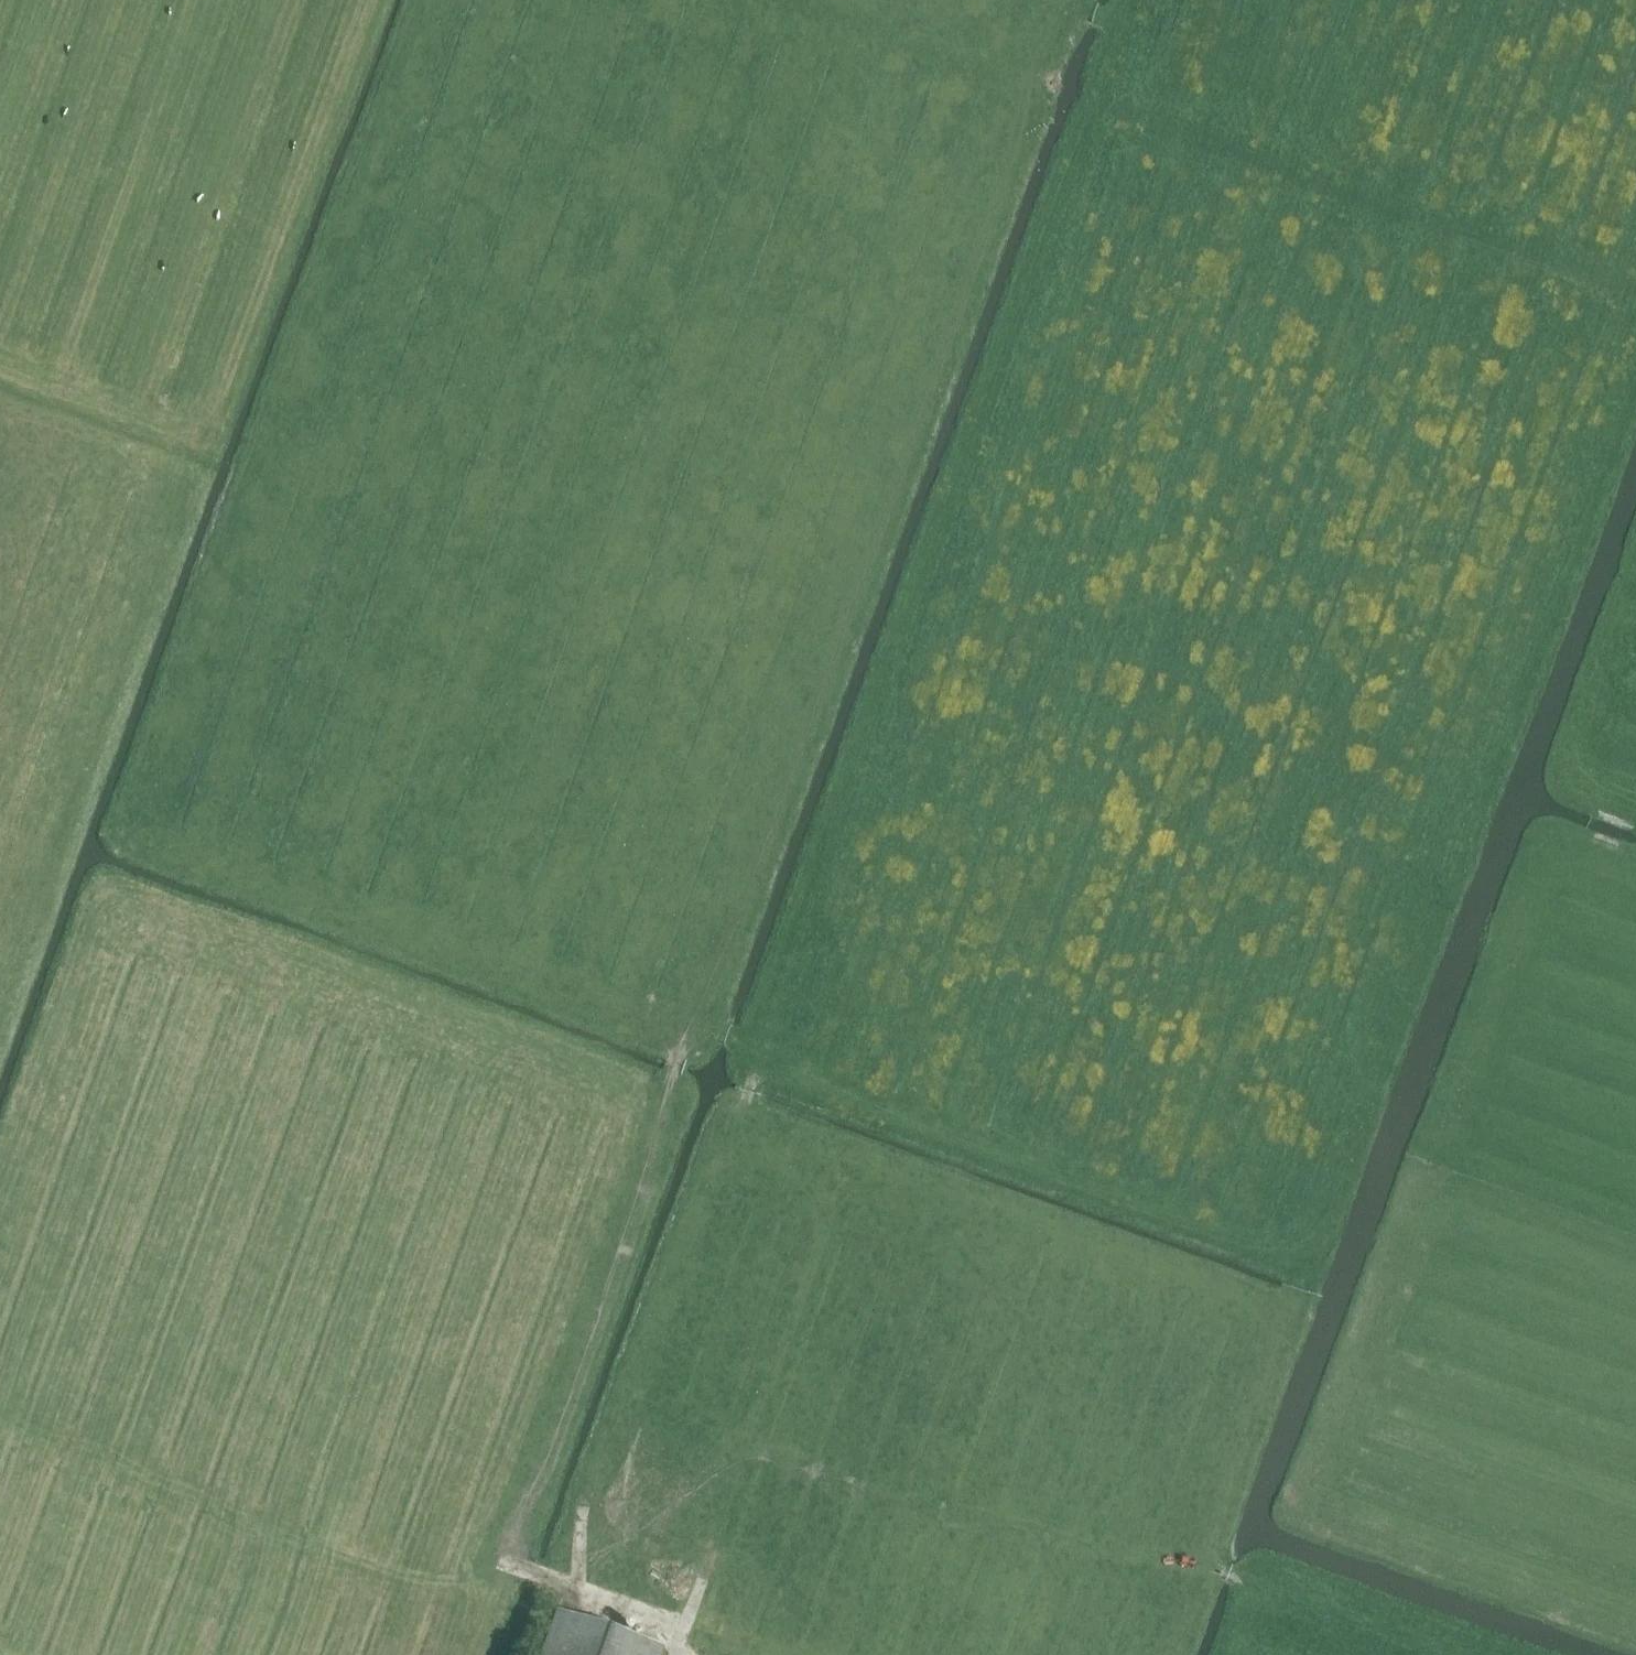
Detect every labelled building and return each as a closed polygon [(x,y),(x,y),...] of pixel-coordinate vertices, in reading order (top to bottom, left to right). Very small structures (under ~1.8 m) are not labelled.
[(665,1647),(558,1609),(542,1654),(663,1654),(665,1647)]
